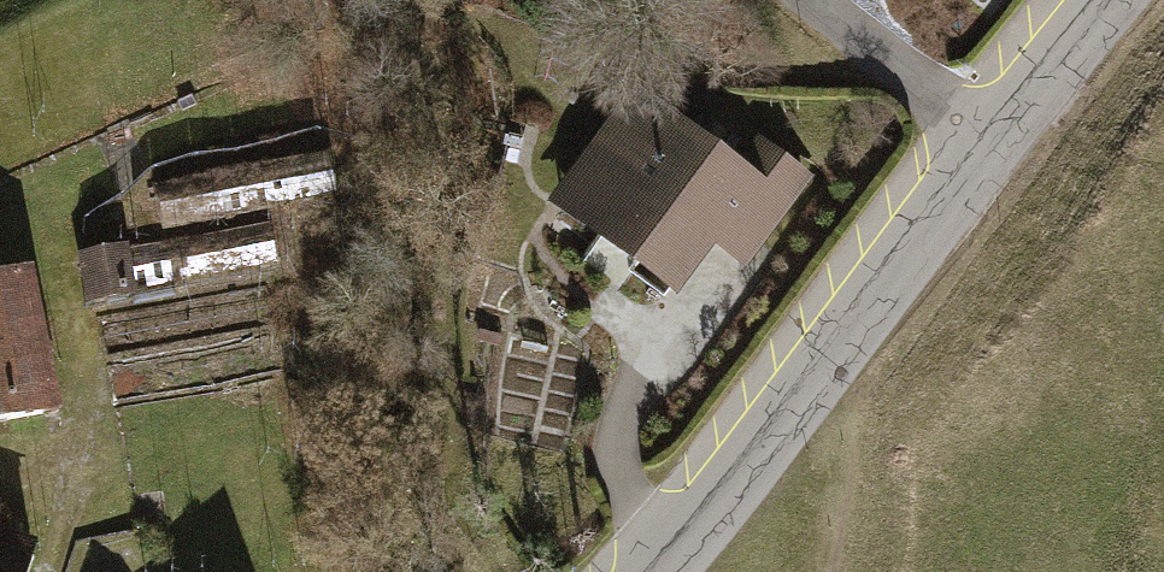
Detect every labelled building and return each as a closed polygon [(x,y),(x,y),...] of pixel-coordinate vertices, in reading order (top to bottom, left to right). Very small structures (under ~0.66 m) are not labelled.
[(744,261),(816,170),(762,128),(734,162),(641,88),(552,199),(674,296),(718,241),(744,261)] [(318,155),(152,189),(162,240),(329,206),(318,155)] [(138,304),(277,275),(267,227),(128,256),(138,304)] [(128,256),(78,266),(87,317),(137,307),(138,304),(128,256)] [(48,410),(17,264),(0,267),(0,420),(48,410)] [(38,545),(0,532),(0,571),(29,571),(38,545)]
